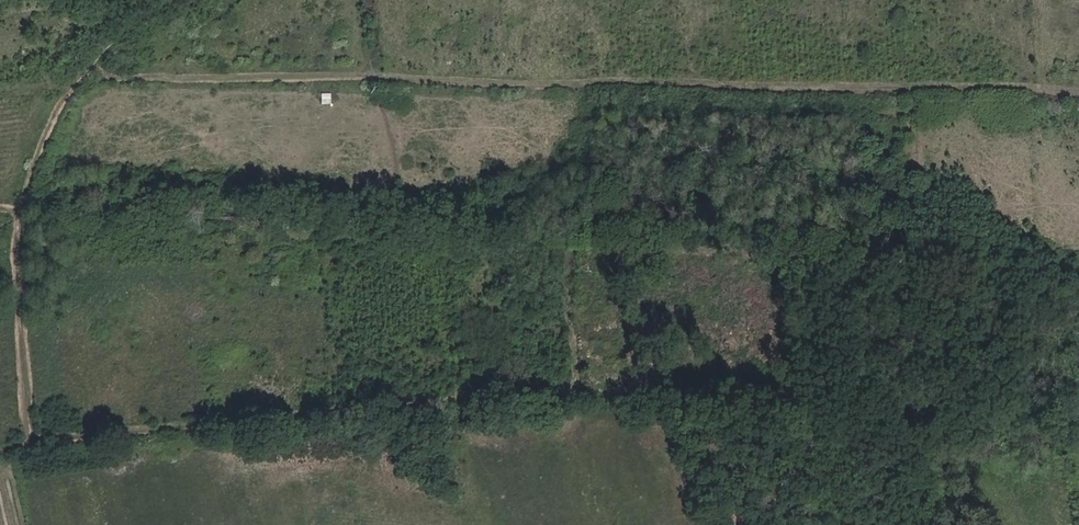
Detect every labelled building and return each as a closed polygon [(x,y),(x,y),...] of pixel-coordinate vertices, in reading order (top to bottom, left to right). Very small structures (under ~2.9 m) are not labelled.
[(25,312),(35,312),(34,307),(35,301),(25,301),(25,312)]
